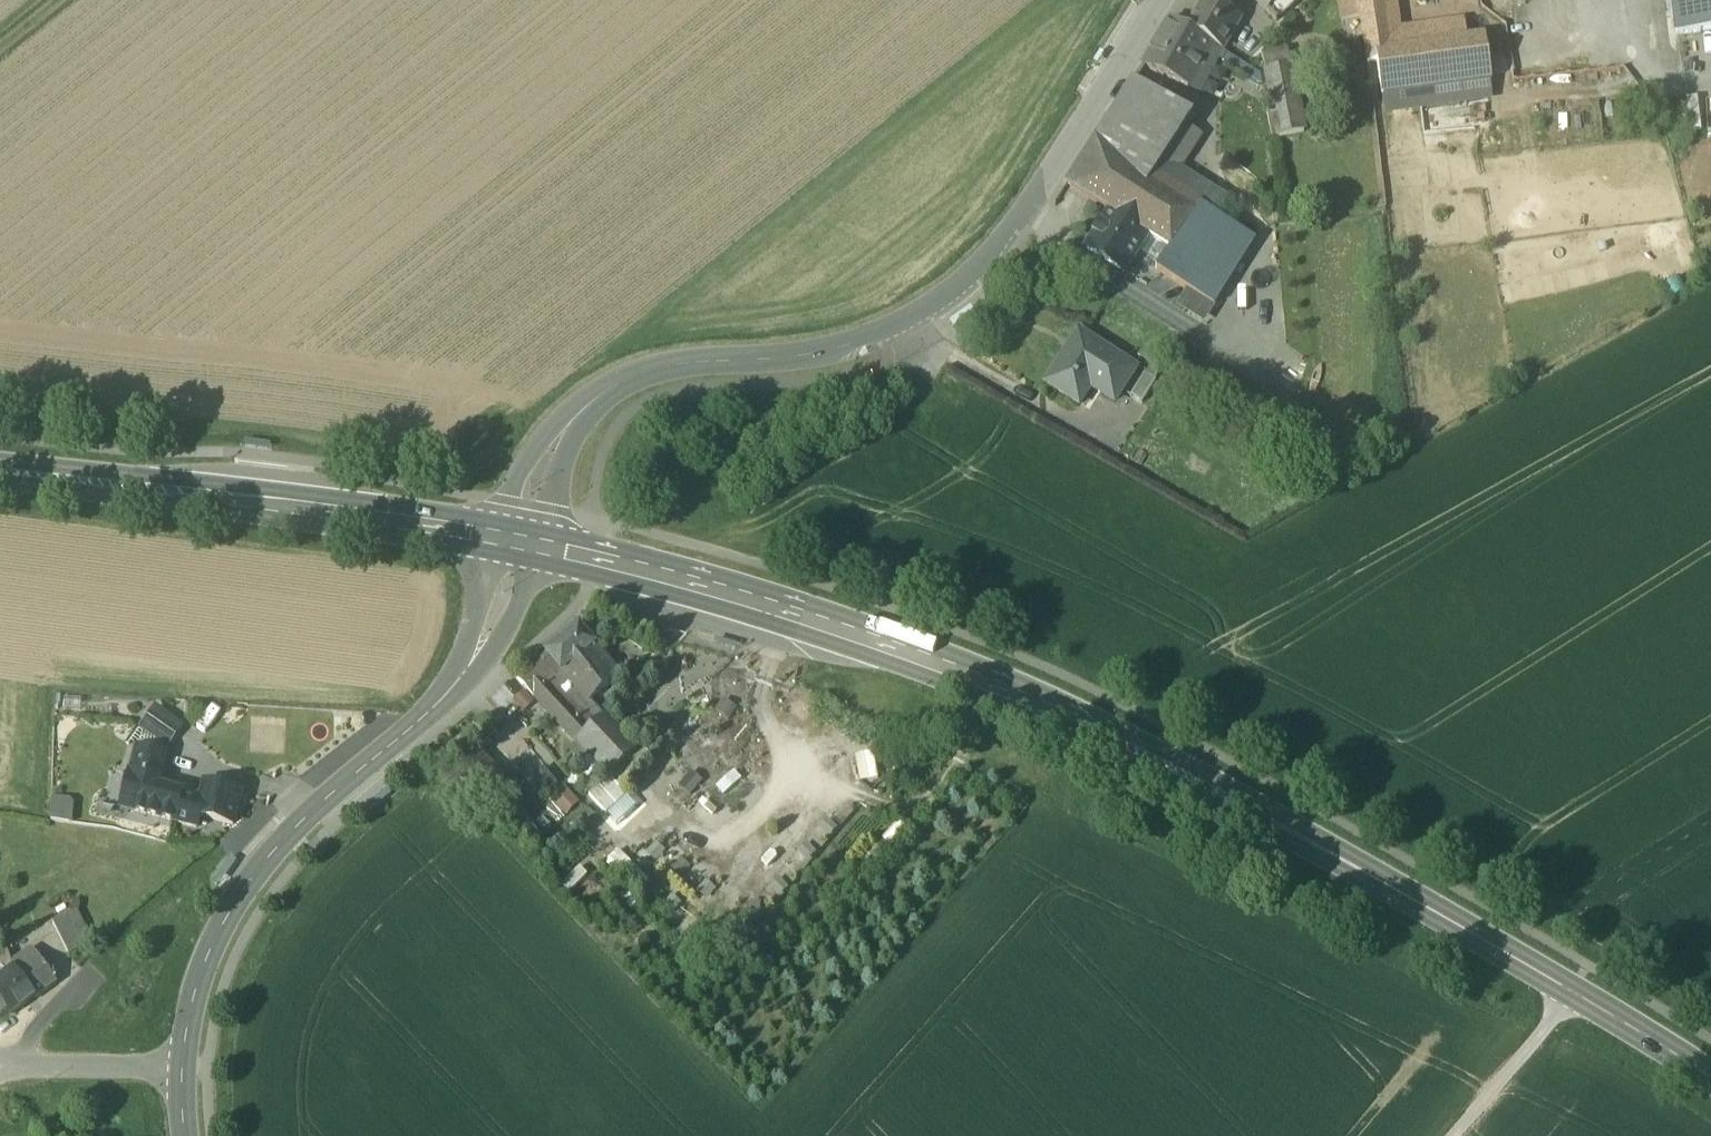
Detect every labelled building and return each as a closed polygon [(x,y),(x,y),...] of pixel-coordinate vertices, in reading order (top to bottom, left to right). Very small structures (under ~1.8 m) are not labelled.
[(1187,28),(1211,42),(1219,47),(1222,49),(1240,18),(1209,0),(1203,0),(1187,28)] [(1275,0),(1257,0),(1265,9),(1275,0)] [(1265,9),(1275,20),(1298,0),(1275,0),(1265,9)] [(1396,48),(1394,31),(1391,11),(1387,12),(1385,0),(1359,0),(1359,4),(1361,16),(1368,64),(1377,63),(1376,51),(1396,48)] [(1710,31),(1710,0),(1673,0),(1678,35),(1710,31)] [(1361,16),(1359,4),(1342,7),(1343,19),(1361,16)] [(1188,85),(1211,42),(1187,28),(1170,19),(1142,66),(1144,67),(1188,87),(1189,86),(1188,85)] [(1458,22),(1394,31),(1396,48),(1461,39),(1458,22)] [(1486,35),(1461,39),(1396,48),(1376,51),(1377,63),(1383,98),(1385,98),(1385,97),(1420,92),(1420,93),(1422,92),(1455,87),(1457,87),(1457,86),(1490,81),(1490,82),(1493,81),(1486,35)] [(1196,89),(1219,47),(1211,42),(1188,85),(1189,86),(1196,89)] [(1262,54),(1266,71),(1291,66),(1292,66),(1287,49),(1262,54)] [(1266,71),(1279,138),(1304,133),(1291,66),(1266,71)] [(1092,144),(1151,179),(1163,160),(1177,169),(1201,135),(1188,126),(1194,115),(1135,80),(1136,79),(1134,78),(1092,144)] [(1151,179),(1092,144),(1067,183),(1110,211),(1148,234),(1171,249),(1172,250),(1187,227),(1199,209),(1197,208),(1176,195),(1151,179)] [(1188,176),(1177,169),(1163,160),(1151,179),(1176,195),(1188,176)] [(1176,195),(1197,208),(1209,190),(1188,176),(1176,195)] [(1199,209),(1187,227),(1201,236),(1216,215),(1226,199),(1210,189),(1209,190),(1197,208),(1199,209)] [(1148,234),(1110,211),(1102,224),(1099,222),(1092,233),(1095,235),(1086,248),(1124,272),(1148,234)] [(1255,240),(1216,215),(1201,236),(1187,227),(1172,250),(1171,249),(1156,270),(1213,306),(1255,240)] [(1045,383),(1079,405),(1091,387),(1098,376),(1122,391),(1136,369),(1082,334),(1069,355),(1065,352),(1045,383)] [(1130,397),(1142,404),(1156,381),(1145,374),(1130,397)] [(1098,376),(1091,387),(1115,403),(1122,391),(1098,376)] [(580,626),(546,654),(562,673),(595,645),(586,634),(580,626)] [(562,673),(563,674),(587,703),(589,701),(620,676),(595,645),(562,673)] [(563,674),(562,673),(546,654),(516,678),(523,686),(535,698),(549,686),(563,674)] [(563,674),(549,686),(591,731),(605,717),(589,701),(587,703),(563,674)] [(578,743),(591,731),(549,686),(535,698),(577,744),(578,743)] [(182,728),(156,708),(141,728),(167,747),(182,728)] [(578,743),(609,777),(637,751),(605,717),(591,731),(578,743)] [(130,775),(158,782),(165,756),(137,749),(130,775)] [(122,809),(197,828),(200,817),(233,825),(241,793),(205,784),(201,800),(182,795),(184,789),(169,785),(168,791),(157,788),(158,782),(130,775),(122,809)] [(568,789),(555,804),(569,815),(582,800),(568,789)] [(573,884),(595,866),(588,857),(566,875),(573,884)] [(53,925),(69,958),(92,946),(75,913),(53,925)] [(32,949),(12,962),(14,968),(36,999),(57,985),(32,949)] [(36,999),(14,968),(12,962),(8,950),(0,955),(0,1017),(7,1012),(10,1016),(36,999)]
